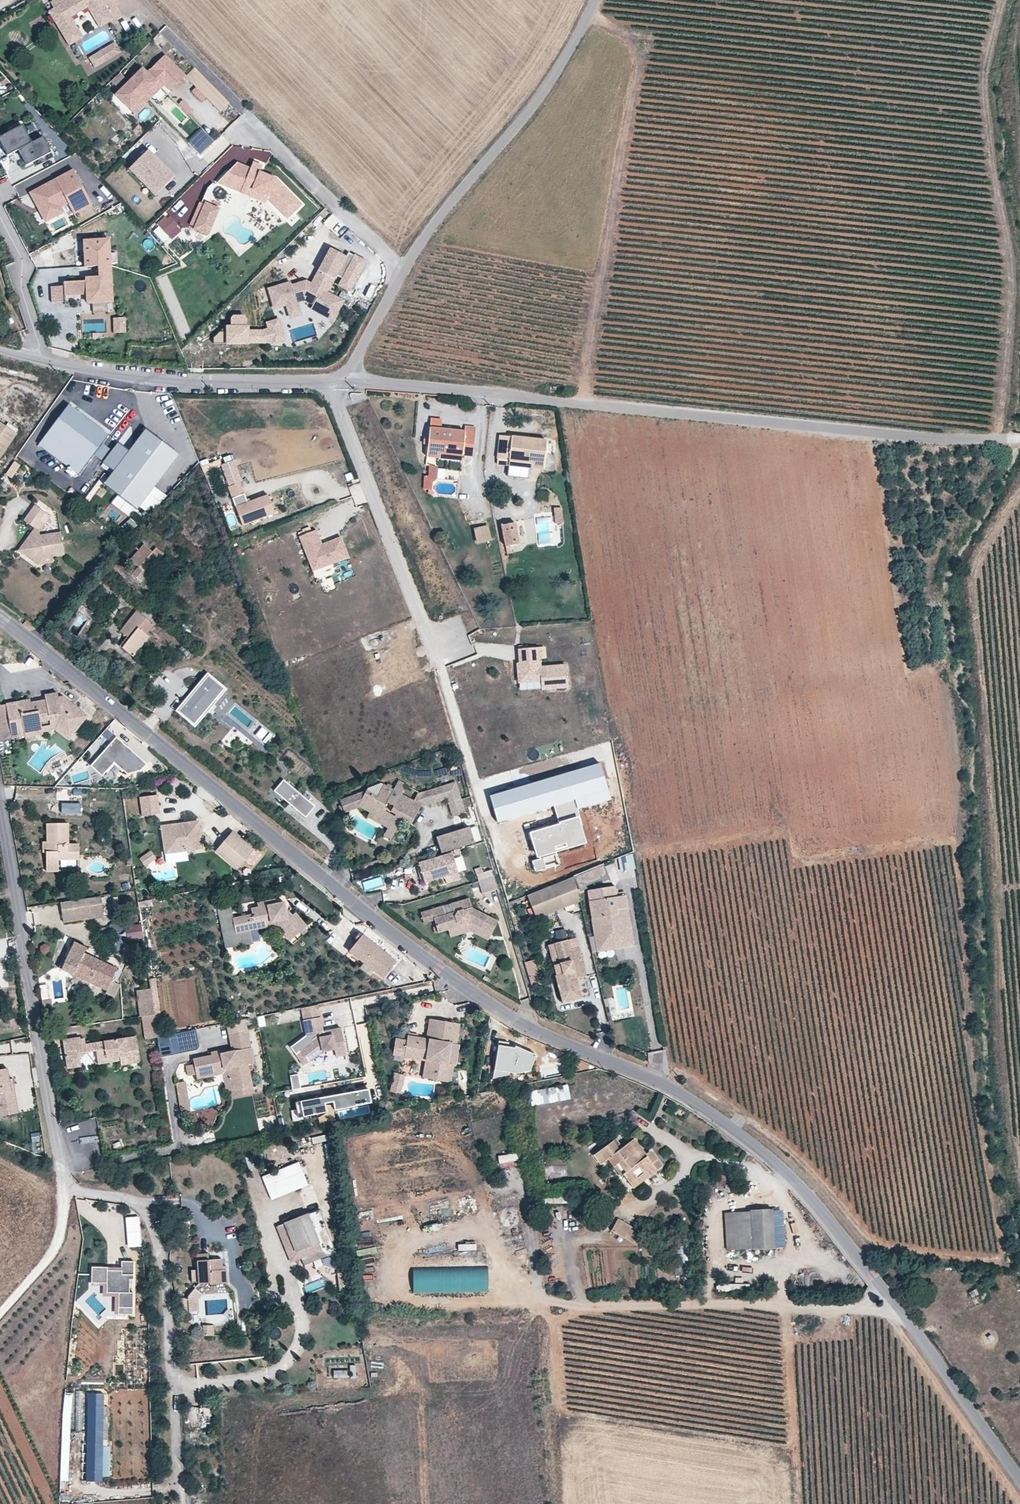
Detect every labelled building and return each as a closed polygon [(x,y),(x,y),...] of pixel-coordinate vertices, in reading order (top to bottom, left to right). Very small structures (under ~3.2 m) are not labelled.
[(65,3),(64,0),(56,0),(54,1),(57,7),(52,10),(72,45),(87,36),(75,16),(91,7),(103,27),(117,18),(106,0),(70,0),(65,3)] [(117,41),(91,56),(97,66),(123,51),(117,41)] [(174,93),(189,78),(187,76),(168,57),(150,75),(146,70),(119,97),(133,111),(142,102),(140,100),(149,92),(151,94),(163,82),(168,87),(174,93)] [(231,104),(196,68),(187,76),(189,78),(222,113),(231,104)] [(139,117),(168,87),(163,82),(151,94),(149,92),(140,100),(142,102),(133,111),(139,117)] [(0,132),(0,134),(8,150),(16,146),(24,162),(49,150),(41,134),(30,140),(21,122),(0,132)] [(203,147),(212,139),(202,127),(193,135),(203,147)] [(129,165),(154,191),(172,174),(147,148),(129,165)] [(238,161),(217,181),(239,190),(242,183),(267,193),(266,196),(286,216),(300,202),(275,176),(259,169),(260,167),(253,164),(252,167),(238,161)] [(68,203),(73,214),(91,205),(73,169),(30,193),(45,222),(62,212),(60,207),(68,203)] [(267,193),(242,183),(239,190),(265,200),(266,196),(267,193)] [(193,227),(207,233),(218,206),(204,200),(193,227)] [(167,213),(151,228),(165,244),(182,228),(167,213)] [(81,237),(82,264),(95,263),(110,263),(109,236),(81,237)] [(344,300),(328,291),(346,257),(329,247),(311,281),(307,279),(291,283),(290,280),(267,287),(273,308),(285,304),(289,317),(301,314),(298,301),(303,299),(312,304),(310,308),(332,321),(344,300)] [(349,288),(363,262),(354,257),(339,283),(349,288)] [(110,263),(95,263),(96,273),(83,273),(83,276),(61,277),(62,283),(62,294),(85,293),(85,302),(112,301),(110,263)] [(62,294),(62,283),(49,284),(50,301),(63,300),(62,294)] [(91,302),(91,310),(108,310),(108,302),(91,302)] [(125,316),(111,316),(111,331),(125,331),(125,316)] [(273,340),(282,337),(277,318),(267,321),(268,327),(262,328),(265,339),(272,337),(273,340)] [(108,437),(67,407),(40,444),(81,474),(108,437)] [(0,421),(0,460),(18,433),(0,421)] [(464,434),(429,430),(426,458),(435,459),(435,453),(461,455),(473,456),(476,428),(465,427),(464,434)] [(144,429),(103,483),(136,508),(177,454),(144,429)] [(530,463),(529,467),(541,468),(544,441),(497,435),(495,459),(530,463)] [(461,455),(435,453),(435,459),(460,462),(461,455)] [(234,460),(221,465),(224,472),(237,467),(234,460)] [(22,467),(16,462),(7,475),(14,480),(22,467)] [(429,476),(424,476),(424,490),(431,490),(431,483),(437,478),(437,469),(429,466),(429,476)] [(237,467),(224,472),(229,485),(242,480),(237,467)] [(193,478),(185,483),(189,490),(193,487),(194,490),(199,487),(193,478)] [(242,480),(229,485),(243,521),(274,509),(267,490),(249,497),(242,480)] [(39,507),(27,522),(38,531),(25,548),(32,554),(32,559),(41,566),(46,559),(67,556),(64,534),(43,537),(43,534),(54,519),(39,507)] [(123,534),(136,523),(130,516),(117,528),(123,534)] [(491,538),(487,523),(473,526),(477,542),(491,538)] [(518,550),(514,528),(499,531),(503,553),(518,550)] [(315,531),(299,537),(309,562),(316,559),(320,569),(348,559),(340,538),(321,545),(315,531)] [(135,536),(129,543),(135,549),(141,542),(135,536)] [(143,545),(131,560),(139,567),(133,575),(141,582),(160,560),(143,545)] [(22,551),(32,559),(32,554),(25,548),(22,551)] [(316,559),(309,562),(312,572),(320,569),(316,559)] [(102,578),(95,586),(108,597),(115,589),(102,578)] [(143,605),(137,612),(155,625),(159,618),(143,605)] [(155,625),(137,612),(120,633),(127,638),(121,646),(133,657),(149,636),(147,635),(155,625)] [(190,659),(196,651),(187,643),(179,651),(190,659)] [(521,672),(517,672),(517,685),(541,684),(541,691),(566,689),(565,668),(540,669),(540,653),(520,654),(520,667),(521,672)] [(179,711),(209,676),(207,673),(175,711),(195,727),(192,722),(179,711)] [(195,727),(227,689),(207,673),(209,676),(222,687),(192,722),(195,727)] [(192,722),(222,687),(209,676),(179,711),(192,722)] [(41,695),(42,699),(42,704),(49,703),(53,697),(52,693),(41,695)] [(42,699),(28,702),(27,698),(0,702),(0,739),(20,734),(19,729),(55,723),(66,730),(80,712),(61,696),(53,697),(49,703),(42,704),(42,699)] [(19,729),(20,734),(21,735),(36,732),(36,731),(52,728),(66,738),(85,714),(80,712),(66,730),(55,723),(19,729)] [(127,773),(140,769),(146,762),(130,748),(128,751),(124,748),(126,745),(115,735),(90,764),(101,774),(102,774),(113,761),(127,773)] [(313,806),(282,779),(273,789),(305,816),(313,806)] [(456,783),(445,787),(447,799),(452,816),(465,812),(456,783)] [(377,796),(368,792),(359,806),(368,813),(367,816),(389,829),(386,836),(391,839),(403,819),(411,823),(422,805),(385,784),(377,796)] [(16,799),(25,798),(25,787),(15,787),(16,799)] [(447,799),(445,787),(419,794),(423,805),(447,799)] [(359,806),(368,792),(342,799),(344,804),(339,806),(342,812),(359,806)] [(160,813),(158,793),(139,796),(142,816),(160,813)] [(45,854),(45,861),(56,862),(78,862),(79,845),(65,844),(66,824),(46,823),(45,842),(42,841),(41,853),(45,854)] [(197,825),(160,830),(164,860),(201,855),(197,825)] [(470,828),(437,838),(442,851),(473,842),(470,828)] [(262,856),(232,832),(216,851),(239,870),(246,862),(250,865),(255,865),(262,856)] [(471,851),(473,866),(481,865),(479,850),(471,851)] [(150,851),(139,859),(145,867),(156,859),(150,851)] [(459,872),(453,852),(420,862),(426,882),(447,876),(459,872)] [(617,863),(605,865),(607,874),(635,868),(632,853),(616,856),(617,863)] [(56,862),(45,861),(44,861),(44,874),(56,874),(56,862)] [(462,881),(459,872),(447,876),(450,884),(462,881)] [(500,891),(495,874),(494,874),(479,877),(480,883),(485,896),(500,891)] [(572,876),(526,894),(535,916),(578,899),(572,876)] [(615,886),(588,891),(596,943),(614,940),(616,952),(635,949),(631,933),(626,899),(617,901),(617,897),(615,886)] [(101,897),(59,904),(62,924),(104,917),(101,897)] [(237,919),(241,933),(261,928),(260,922),(270,920),(285,939),(299,927),(289,915),(286,916),(283,905),(279,905),(278,898),(270,901),(270,905),(254,910),(255,913),(237,919)] [(472,908),(469,899),(418,913),(421,925),(435,921),(437,932),(472,923),(489,933),(496,923),(472,908)] [(554,930),(555,937),(565,935),(563,929),(554,930)] [(398,965),(363,938),(350,954),(366,965),(376,973),(386,981),(398,965)] [(577,940),(570,942),(572,951),(579,949),(577,940)] [(614,940),(596,943),(598,955),(616,952),(614,940)] [(64,955),(62,960),(58,967),(106,990),(104,993),(112,997),(118,985),(110,981),(116,969),(96,960),(83,953),(87,947),(74,941),(67,957),(64,955)] [(572,951),(570,942),(556,945),(561,965),(555,967),(557,977),(556,977),(563,1005),(583,1000),(578,980),(587,978),(579,949),(572,951)] [(550,947),(555,967),(561,965),(556,945),(550,947)] [(536,962),(528,964),(535,988),(543,986),(536,962)] [(376,973),(366,965),(362,970),(372,978),(376,973)] [(133,990),(136,1016),(141,1015),(154,1013),(150,988),(133,990)] [(304,1008),(306,1020),(323,1016),(321,1005),(304,1008)] [(276,1022),(300,1021),(299,1009),(275,1011),(276,1022)] [(157,1031),(154,1013),(141,1015),(143,1032),(157,1031)] [(257,1025),(265,1025),(264,1015),(257,1015),(257,1025)] [(323,1016),(306,1020),(309,1035),(298,1044),(310,1062),(325,1050),(336,1049),(337,1057),(347,1055),(343,1028),(332,1030),(333,1036),(326,1037),(324,1031),(324,1030),(323,1016)] [(454,1064),(458,1044),(455,1044),(459,1023),(429,1017),(426,1038),(406,1034),(405,1040),(397,1038),(395,1051),(403,1053),(425,1056),(425,1059),(424,1064),(429,1065),(427,1078),(449,1082),(452,1064),(454,1064)] [(254,1064),(246,1020),(229,1023),(234,1050),(193,1058),(195,1067),(188,1069),(189,1079),(197,1077),(229,1072),(233,1092),(253,1087),(251,1077),(248,1065),(254,1064)] [(169,1035),(158,1037),(161,1057),(172,1054),(169,1035)] [(117,1053),(118,1059),(118,1063),(136,1060),(131,1036),(83,1044),(82,1037),(60,1040),(63,1060),(76,1058),(82,1051),(92,1050),(94,1062),(103,1060),(103,1059),(101,1054),(117,1053)] [(77,1064),(76,1058),(63,1060),(65,1066),(77,1064)] [(257,1076),(254,1064),(248,1065),(251,1077),(257,1076)] [(17,1113),(13,1089),(10,1090),(8,1078),(6,1067),(0,1068),(0,1116),(17,1113)] [(229,1072),(197,1077),(198,1082),(224,1077),(227,1093),(233,1092),(229,1072)] [(405,1074),(395,1072),(390,1090),(399,1093),(405,1074)] [(189,1111),(186,1083),(179,1084),(182,1112),(189,1111)] [(529,1088),(530,1103),(569,1100),(568,1085),(529,1088)] [(301,1101),(303,1117),(372,1105),(369,1090),(301,1101)] [(310,1137),(312,1144),(325,1140),(323,1133),(310,1137)] [(41,1134),(30,1135),(31,1153),(42,1152),(41,1134)] [(644,1154),(634,1139),(622,1146),(618,1150),(611,1142),(593,1156),(600,1165),(607,1160),(613,1169),(615,1167),(628,1184),(642,1175),(645,1178),(656,1169),(650,1162),(656,1159),(649,1151),(644,1154)] [(615,1139),(611,1142),(618,1150),(622,1146),(615,1139)] [(518,1153),(498,1153),(498,1165),(518,1165),(518,1153)] [(650,1162),(656,1169),(662,1167),(656,1159),(650,1162)] [(260,1175),(270,1199),(307,1184),(298,1160),(260,1175)] [(547,1176),(566,1176),(567,1168),(548,1168),(547,1176)] [(632,1189),(645,1178),(642,1175),(628,1184),(632,1189)] [(544,1195),(544,1203),(571,1203),(571,1195),(544,1195)] [(329,1232),(317,1203),(310,1206),(321,1235),(329,1232)] [(310,1206),(289,1215),(303,1249),(324,1241),(321,1235),(310,1206)] [(775,1249),(773,1209),(750,1209),(750,1212),(723,1213),(727,1250),(752,1248),(753,1250),(775,1249)] [(294,1253),(303,1249),(289,1215),(280,1218),(294,1253)] [(611,1229),(635,1243),(641,1232),(617,1218),(611,1229)] [(139,1250),(138,1222),(126,1223),(127,1250),(139,1250)] [(457,1250),(476,1250),(476,1241),(457,1241),(457,1250)] [(675,1247),(680,1261),(687,1259),(683,1244),(675,1247)] [(208,1280),(209,1284),(226,1283),(225,1268),(221,1268),(220,1257),(195,1259),(196,1267),(190,1268),(191,1281),(208,1280)] [(128,1309),(128,1317),(135,1317),(135,1296),(130,1296),(130,1283),(135,1283),(135,1266),(123,1266),(123,1272),(110,1272),(110,1270),(94,1269),(94,1285),(109,1285),(109,1295),(120,1295),(120,1309),(128,1309)] [(488,1266),(415,1267),(415,1292),(489,1291),(488,1266)] [(187,1295),(188,1312),(198,1312),(198,1299),(203,1294),(194,1287),(187,1295)] [(1007,1296),(998,1298),(1002,1314),(1011,1312),(1007,1296)] [(214,1324),(202,1324),(202,1335),(213,1335),(214,1324)] [(355,1377),(355,1367),(332,1367),(332,1377),(355,1377)] [(104,1482),(105,1397),(88,1397),(87,1482),(104,1482)] [(188,1403),(189,1422),(211,1421),(209,1402),(188,1403)]
